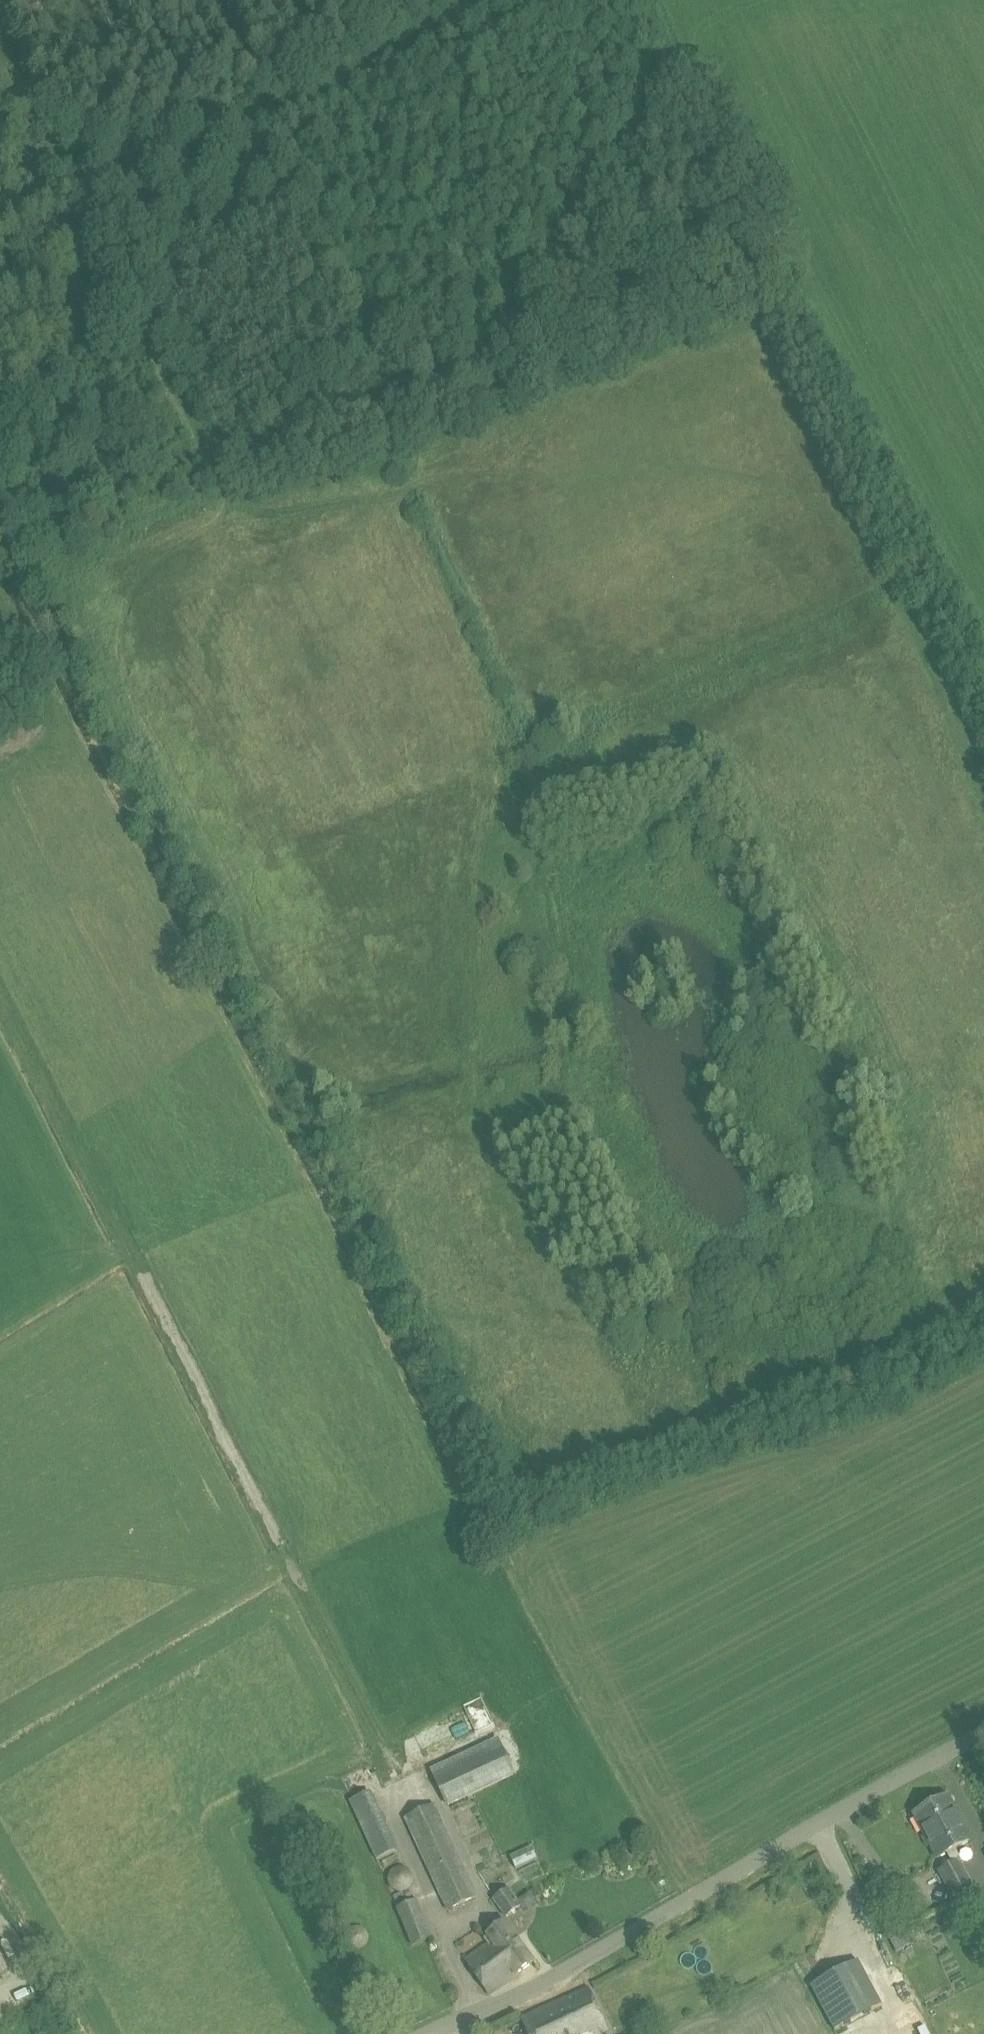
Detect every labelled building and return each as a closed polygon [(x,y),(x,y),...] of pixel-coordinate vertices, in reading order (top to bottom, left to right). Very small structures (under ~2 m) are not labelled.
[(468,1717),(483,1715),(482,1701),(467,1703),(468,1717)] [(513,1771),(499,1739),(430,1770),(435,1781),(444,1803),(490,1781),(513,1771)] [(352,1791),(365,1784),(360,1774),(347,1780),(352,1791)] [(384,1837),(378,1824),(365,1794),(350,1801),(364,1830),(370,1843),(378,1862),(392,1856),(384,1837)] [(477,1795),(449,1808),(476,1867),(504,1854),(477,1795)] [(954,1848),(956,1848),(971,1839),(948,1796),(931,1805),(930,1806),(954,1848)] [(477,1896),(435,1806),(406,1819),(448,1909),(477,1896)] [(962,1860),(956,1848),(954,1848),(930,1806),(914,1814),(938,1857),(947,1852),(953,1863),(959,1860),(960,1861),(962,1860)] [(510,1856),(515,1867),(538,1857),(532,1845),(510,1856)] [(974,1887),(960,1861),(959,1860),(953,1863),(943,1868),(958,1896),(974,1887)] [(393,1871),(389,1877),(390,1886),(394,1891),(401,1893),(405,1892),(409,1891),(412,1887),(413,1880),(412,1872),(405,1869),(399,1870),(393,1871)] [(909,1875),(897,1878),(902,1895),(914,1891),(909,1875)] [(508,1887),(493,1898),(506,1917),(520,1906),(517,1901),(508,1887)] [(517,1900),(522,1908),(527,1909),(534,1904),(535,1898),(530,1891),(517,1900)] [(417,1900),(397,1908),(411,1945),(432,1938),(417,1900)] [(487,1936),(496,1949),(470,1968),(488,1993),(533,1961),(506,1922),(487,1936)] [(895,1952),(913,1945),(904,1922),(886,1929),(895,1952)] [(361,1948),(365,1947),(368,1941),(368,1936),(366,1931),(365,1932),(362,1929),(358,1929),(354,1928),(350,1930),(348,1933),(347,1938),(349,1944),(353,1947),(357,1949),(361,1948)] [(9,1973),(0,1956),(0,1978),(9,1973)] [(811,1987),(832,2029),(882,2004),(860,1961),(811,1987)] [(607,2028),(590,1988),(524,2017),(523,2017),(530,2033),(595,2033),(607,2028)]
